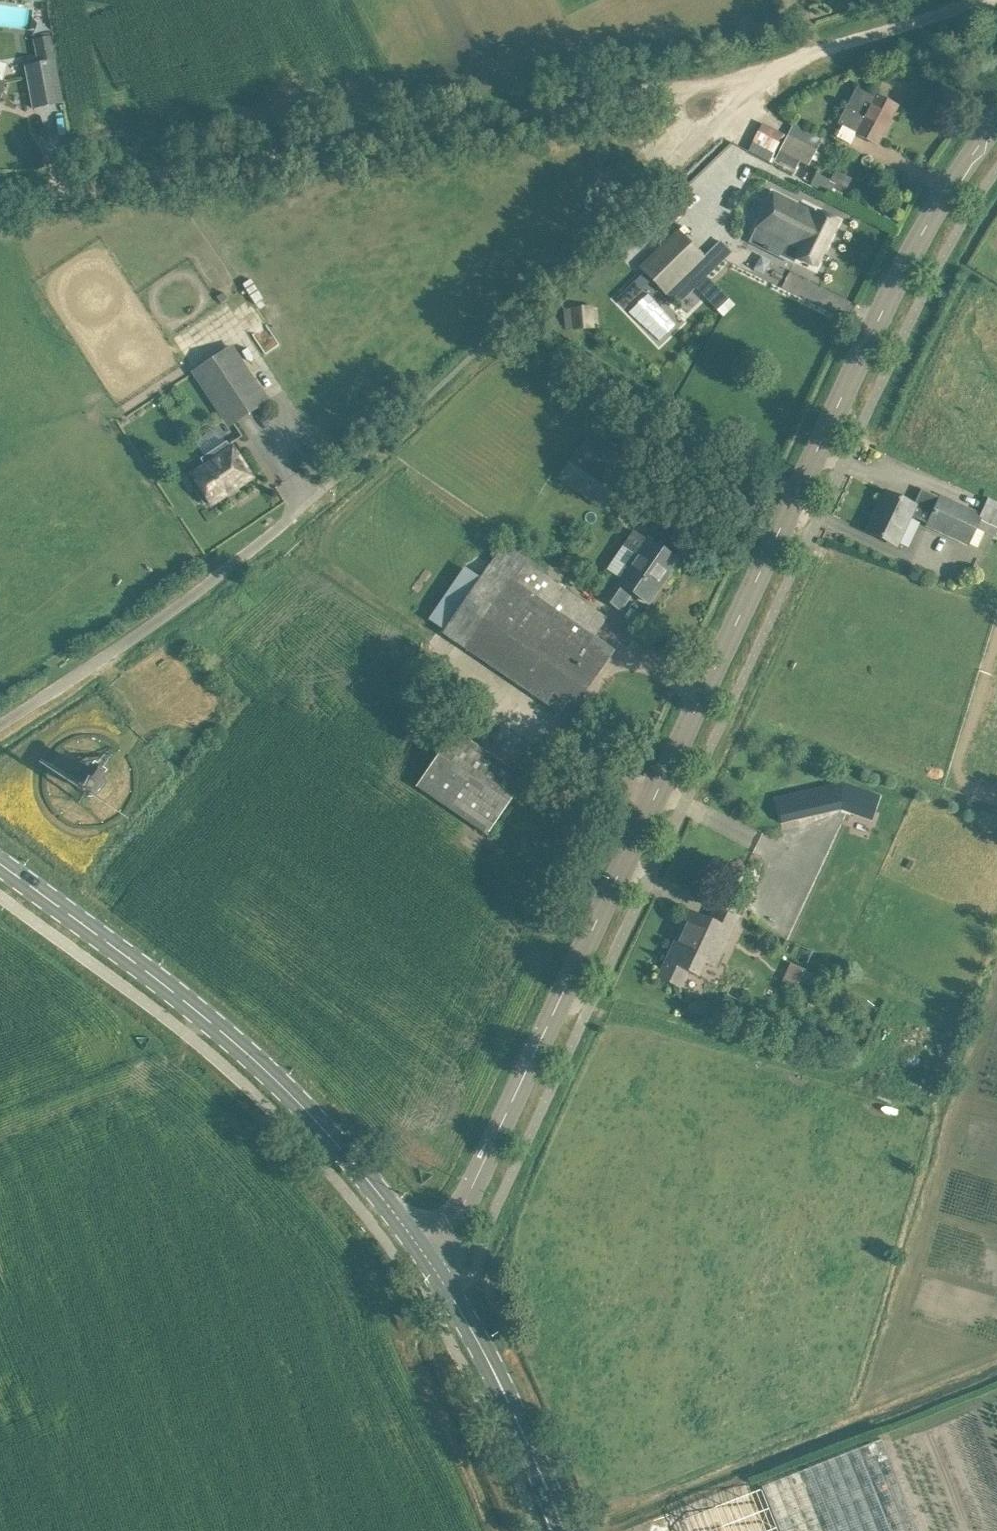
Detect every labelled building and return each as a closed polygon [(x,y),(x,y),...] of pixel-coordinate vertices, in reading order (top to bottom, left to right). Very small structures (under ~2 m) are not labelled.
[(29,27),(32,9),(0,3),(0,22),(29,27)] [(62,102),(46,21),(30,24),(38,63),(25,66),(33,108),(62,102)] [(842,125),(836,137),(850,144),(855,132),(856,132),(855,133),(877,144),(897,106),(888,101),(876,94),(875,96),(857,87),(847,106),(838,123),(842,125)] [(787,135),(773,162),(793,173),(800,160),(808,165),(816,151),(787,135)] [(839,171),(831,186),(844,193),(851,178),(839,171)] [(816,215),(773,194),(757,227),(785,240),(778,254),(794,262),(797,257),(815,266),(837,221),(818,211),(816,215)] [(704,257),(683,236),(687,231),(683,227),(678,231),(643,265),(668,292),(704,257)] [(677,305),(696,287),(708,276),(732,253),(720,241),(704,257),(668,292),(667,293),(677,305)] [(717,309),(729,297),(708,276),(696,287),(717,309)] [(574,300),(573,318),(589,318),(590,301),(574,300)] [(232,423),(263,403),(228,349),(197,370),(232,423)] [(208,501),(211,505),(228,493),(227,492),(233,488),(234,489),(252,477),(232,447),(231,448),(226,442),(201,459),(205,465),(191,475),(200,489),(196,491),(204,504),(208,501)] [(578,448),(558,479),(602,508),(622,477),(578,448)] [(867,531),(896,545),(910,515),(925,523),(924,525),(968,546),(976,528),(994,537),(996,531),(996,502),(987,498),(978,516),(919,488),(912,504),(885,492),(867,531)] [(617,576),(614,580),(648,603),(677,560),(660,549),(644,537),(632,530),(622,545),(632,553),(617,576)] [(593,635),(606,617),(502,546),(443,633),(567,718),(614,649),(593,635)] [(416,786),(487,835),(525,779),(453,731),(416,786)] [(75,779),(76,784),(88,796),(93,796),(105,783),(105,779),(92,767),(87,767),(75,779)] [(839,781),(818,785),(823,810),(841,806),(850,810),(871,817),(879,794),(860,788),(839,781)] [(803,789),(774,795),(775,798),(780,820),(809,814),(803,789)] [(690,911),(666,960),(667,961),(659,977),(677,985),(685,969),(697,975),(704,961),(716,967),(740,918),(716,906),(710,920),(690,911)] [(789,963),(783,981),(798,986),(804,967),(789,963)] [(881,1439),(760,1487),(778,1530),(918,1530),(881,1439)]
